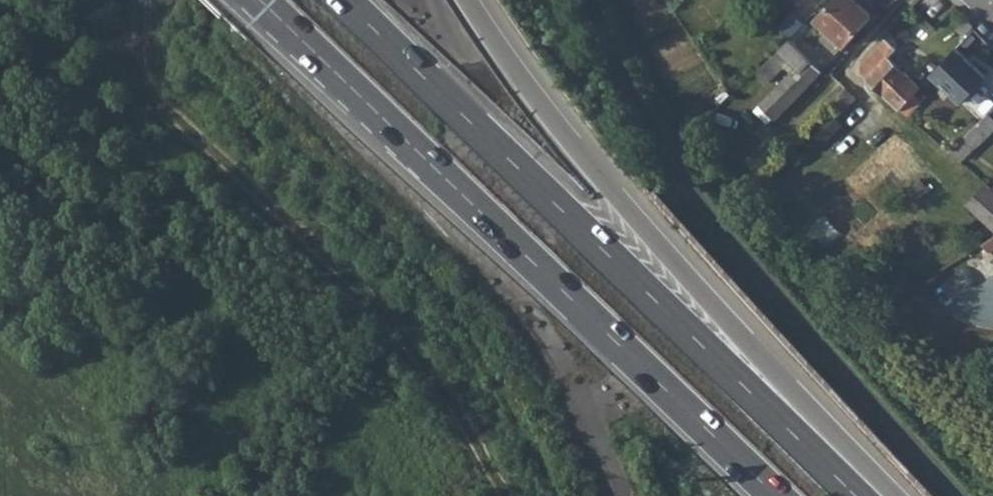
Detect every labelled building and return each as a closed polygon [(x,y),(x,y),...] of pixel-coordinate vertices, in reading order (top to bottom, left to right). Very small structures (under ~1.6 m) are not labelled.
[(816,20),(845,46),(872,18),(852,0),(833,0),(816,20)] [(965,19),(956,29),(965,38),(974,28),(965,19)] [(963,41),(992,71),(992,47),(974,28),(965,38),(963,41)] [(778,50),(754,73),(771,90),(758,104),(775,121),(824,72),(790,39),(778,50)] [(896,50),(885,39),(861,65),(861,73),(901,111),(915,96),(922,88),(890,58),(896,50)] [(965,103),(991,74),(958,44),(932,73),(965,103)] [(845,87),(830,102),(842,115),(857,99),(845,87)] [(936,144),(949,154),(989,114),(992,110),(992,89),(992,88),(969,110),(949,89),(932,105),(953,126),(936,144)] [(915,96),(901,111),(909,118),(923,104),(915,96)] [(949,154),(960,162),(992,131),(992,118),(989,114),(949,154)] [(975,211),(992,227),(992,188),(989,185),(977,197),(983,203),(975,211)]
